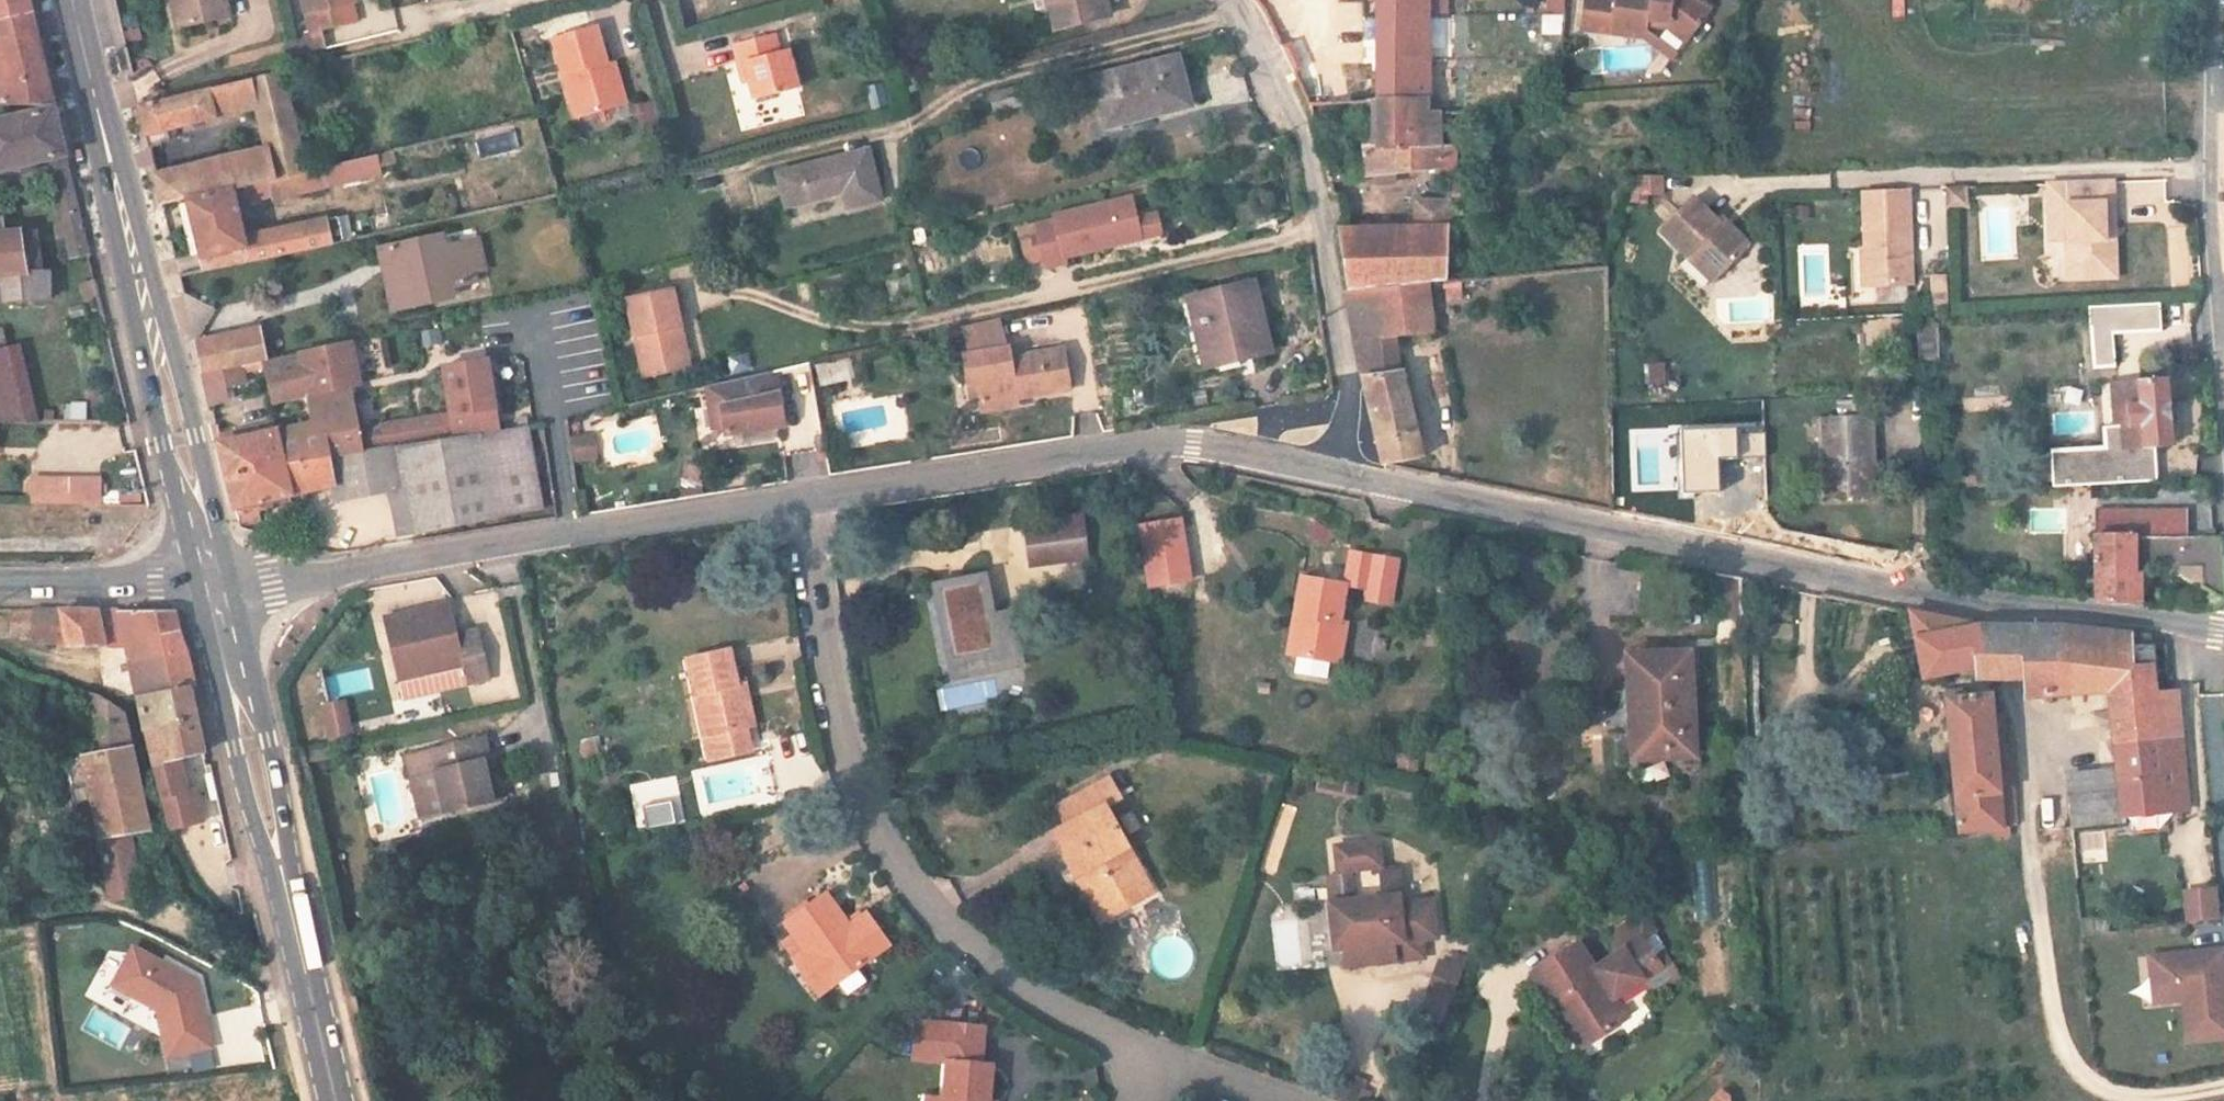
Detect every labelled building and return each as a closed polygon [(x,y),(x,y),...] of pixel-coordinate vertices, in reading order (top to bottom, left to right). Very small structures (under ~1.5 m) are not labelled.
[(22,54),(13,18),(9,0),(0,0),(0,54),(22,54)] [(214,30),(207,0),(168,0),(176,38),(214,30)] [(214,30),(227,28),(222,0),(207,0),(214,30)] [(351,0),(296,0),(307,42),(320,39),(356,30),(351,11),(353,10),(351,0)] [(1099,0),(1052,0),(1061,37),(1106,26),(1099,0)] [(1389,115),(1437,109),(1446,94),(1439,0),(1387,0),(1389,115)] [(1626,37),(1626,31),(1661,31),(1662,24),(1683,25),(1703,36),(1723,1),(1722,0),(1595,0),(1595,37),(1626,37)] [(1691,57),(1703,36),(1683,25),(1662,24),(1661,31),(1626,31),(1626,37),(1662,37),(1691,57)] [(625,111),(615,76),(602,30),(558,43),(581,123),(625,111)] [(307,42),(285,48),(288,61),(289,64),(324,57),(320,39),(307,42)] [(731,57),(737,78),(742,76),(747,79),(751,95),(756,113),(798,103),(788,63),(780,65),(775,45),(731,57)] [(22,54),(0,54),(0,113),(35,113),(28,81),(22,54)] [(1224,62),(1226,102),(1246,101),(1244,60),(1224,62)] [(1182,66),(1098,86),(1106,127),(1143,119),(1144,125),(1194,113),(1182,66)] [(622,73),(615,76),(625,111),(633,109),(622,73)] [(742,97),(751,95),(747,79),(742,76),(737,78),(742,97)] [(159,221),(172,218),(294,186),(269,86),(135,122),(141,148),(228,126),(241,172),(152,193),(159,221)] [(651,100),(634,106),(641,126),(658,120),(651,100)] [(1389,115),(1392,146),(1456,139),(1454,119),(1438,120),(1437,109),(1389,115)] [(35,113),(0,124),(0,182),(29,175),(52,273),(70,269),(58,214),(35,113)] [(1457,149),(1456,139),(1392,146),(1392,158),(1378,159),(1379,174),(1366,176),(1368,191),(1465,175),(1472,174),(1470,148),(1457,149)] [(61,209),(79,204),(66,158),(48,163),(61,209)] [(863,165),(778,185),(785,217),(838,204),(841,219),(877,210),(863,165)] [(374,166),(294,186),(172,218),(189,291),(231,282),(293,267),(290,253),(238,266),(230,229),(379,187),(374,166)] [(2114,223),(2125,223),(2124,182),(2113,183),(2114,223)] [(2054,184),(2056,225),(2074,225),(2074,242),(2074,283),(2126,282),(2125,223),(2114,223),(2113,183),(2054,184)] [(1674,185),(1648,190),(1643,214),(1658,214),(1658,205),(1674,205),(1674,185)] [(1975,187),(1956,188),(1957,211),(1976,210),(1975,187)] [(1865,192),(1867,248),(1875,248),(1877,286),(1913,285),(1910,191),(1865,192)] [(1348,291),(1436,278),(1450,278),(1450,195),(1418,198),(1418,221),(1337,229),(1348,291)] [(1053,265),(1055,273),(1075,268),(1074,262),(1152,243),(1147,223),(1142,203),(1062,222),(1063,228),(1045,232),(1053,265)] [(1676,234),(1701,261),(1709,253),(1733,279),(1764,251),(1740,224),(1734,229),(1710,203),(1676,234)] [(1167,218),(1147,223),(1152,243),(1172,238),(1167,218)] [(2074,225),(2056,225),(2056,242),(2074,242),(2074,225)] [(1037,269),(1053,265),(1045,232),(1029,236),(1037,269)] [(478,240),(423,253),(429,276),(416,279),(424,317),(465,307),(461,289),(482,284),(484,295),(512,289),(509,278),(520,276),(513,246),(481,254),(478,240)] [(25,299),(15,241),(0,243),(0,304),(25,299)] [(1863,286),(1877,286),(1875,248),(1867,248),(1863,249),(1863,286)] [(410,256),(416,279),(429,276),(423,253),(410,256)] [(1725,287),(1733,279),(1709,253),(1701,261),(1725,287)] [(1948,305),(1944,273),(1929,275),(1932,307),(1948,305)] [(1443,327),(1436,278),(1348,291),(1363,371),(1386,462),(1435,455),(1412,363),(1406,334),(1443,327)] [(1204,309),(1210,337),(1219,335),(1227,370),(1263,363),(1265,374),(1284,370),(1267,297),(1204,309)] [(652,390),(690,382),(681,340),(689,338),(681,303),(634,314),(652,390)] [(2161,306),(2091,308),(2093,372),(2114,371),(2113,336),(2162,334),(2161,306)] [(1937,359),(1938,326),(1917,325),(1917,358),(1937,359)] [(974,372),(979,398),(989,396),(993,413),(994,420),(1030,414),(1029,407),(1036,406),(1036,410),(1083,403),(1077,361),(1038,367),(1039,374),(1022,377),(1019,356),(1014,357),(1007,327),(972,336),(980,370),(974,372)] [(37,423),(15,335),(0,338),(0,423),(37,423)] [(1210,337),(1218,383),(1265,374),(1263,363),(1227,370),(1219,335),(1210,337)] [(192,348),(197,370),(242,361),(251,360),(246,336),(192,348)] [(699,379),(689,338),(681,340),(690,382),(699,379)] [(336,430),(340,462),(371,457),(367,433),(358,388),(369,387),(362,339),(344,342),(358,426),(336,430)] [(358,426),(344,342),(258,358),(268,407),(304,400),(308,425),(272,432),(270,424),(212,434),(223,481),(340,462),(336,430),(358,426)] [(850,358),(816,362),(818,385),(853,380),(850,358)] [(242,361),(197,370),(204,401),(221,398),(218,380),(233,378),(232,373),(244,371),(242,361)] [(458,418),(367,433),(371,457),(506,435),(494,364),(451,371),(458,418)] [(711,399),(719,430),(731,428),(735,443),(737,452),(793,440),(785,406),(779,408),(773,385),(711,399)] [(2157,448),(2172,448),(2170,386),(2119,388),(2121,427),(2122,450),(2157,448)] [(795,447),(822,444),(815,394),(789,397),(795,447)] [(989,396),(979,398),(982,414),(993,413),(989,396)] [(84,421),(86,403),(67,400),(65,418),(84,421)] [(1752,438),(1752,405),(1738,405),(1737,438),(1752,438)] [(1848,427),(1831,428),(1834,506),(1888,505),(1884,424),(1879,425),(1878,410),(1847,411),(1848,427)] [(2122,450),(2121,427),(2109,427),(2110,448),(2055,450),(2056,482),(2158,478),(2157,448),(2122,450)] [(731,428),(719,430),(723,446),(735,443),(731,428)] [(1737,456),(1736,428),(1680,429),(1682,493),(1719,492),(1718,457),(1737,456)] [(506,435),(371,457),(340,462),(348,507),(408,497),(416,539),(549,515),(534,430),(506,435)] [(597,470),(591,446),(578,450),(583,473),(597,470)] [(348,507),(340,462),(223,481),(234,523),(253,520),(252,514),(265,512),(264,503),(338,492),(341,509),(348,507)] [(21,479),(23,505),(97,504),(96,479),(21,479)] [(2099,511),(2100,533),(2138,534),(2188,535),(2188,510),(2099,511)] [(1023,540),(1027,560),(1082,551),(1078,531),(1023,540)] [(1178,533),(1134,540),(1144,600),(1188,593),(1178,533)] [(2138,534),(2100,533),(2095,533),(2097,600),(2142,602),(2143,573),(2138,573),(2138,534)] [(1082,551),(1027,560),(1030,578),(1085,568),(1082,551)] [(1368,561),(1344,558),(1339,591),(1363,595),(1368,561)] [(1395,565),(1368,561),(1363,595),(1362,605),(1389,609),(1395,565)] [(407,585),(413,605),(446,596),(440,575),(407,585)] [(1294,585),(1288,627),(1294,628),(1289,665),(1334,672),(1340,632),(1334,631),(1339,591),(1294,585)] [(989,628),(982,587),(930,596),(945,678),(997,669),(995,659),(991,634),(989,628)] [(63,642),(59,611),(33,611),(33,640),(63,642)] [(59,611),(63,642),(106,647),(96,612),(74,612),(59,611)] [(122,611),(126,656),(146,650),(145,641),(182,634),(175,612),(122,611)] [(1912,616),(1910,616),(1921,682),(1943,681),(1943,686),(2029,697),(2111,692),(2118,744),(2182,738),(2177,689),(2158,690),(2149,639),(2074,629),(1974,628),(1912,616)] [(446,620),(419,624),(420,632),(447,626),(446,620)] [(420,632),(419,624),(382,631),(395,690),(460,678),(464,695),(485,690),(472,640),(452,644),(447,626),(420,632)] [(1007,625),(989,628),(991,634),(1008,631),(1007,625)] [(1294,628),(1288,627),(1282,664),(1289,665),(1294,628)] [(991,634),(995,659),(1013,656),(1008,631),(991,634)] [(186,647),(182,634),(145,641),(146,650),(126,656),(134,696),(194,684),(197,683),(189,650),(187,651),(186,647)] [(997,669),(945,678),(948,691),(1017,678),(1013,656),(995,659),(997,669)] [(684,669),(700,749),(740,740),(731,698),(724,660),(684,669)] [(1689,664),(1629,671),(1636,724),(1643,723),(1644,737),(1640,738),(1645,772),(1703,765),(1689,664)] [(340,672),(343,692),(371,688),(368,668),(340,672)] [(134,696),(141,730),(200,718),(197,703),(194,684),(134,696)] [(80,750),(113,907),(147,897),(133,825),(151,822),(117,705),(90,694),(95,747),(80,750)] [(731,698),(740,740),(749,738),(740,696),(731,698)] [(318,704),(326,738),(353,733),(345,698),(318,704)] [(2014,830),(2003,724),(1992,723),(1989,706),(1945,702),(1958,832),(2014,830)] [(141,730),(172,831),(207,822),(198,792),(187,794),(180,757),(207,751),(200,718),(141,730)] [(2124,809),(2125,818),(2190,811),(2182,738),(2118,744),(2124,809)] [(740,740),(700,749),(706,777),(746,769),(740,740)] [(479,794),(474,771),(481,770),(476,747),(396,764),(410,829),(490,811),(486,792),(479,794)] [(1398,752),(1396,768),(1418,772),(1421,756),(1398,752)] [(486,792),(481,770),(474,771),(479,794),(486,792)] [(723,775),(725,792),(744,789),(742,772),(723,775)] [(1098,790),(1047,819),(1057,837),(1042,845),(1066,887),(1075,883),(1101,927),(1145,902),(1096,818),(1110,810),(1098,790)] [(641,804),(645,828),(675,824),(672,799),(641,804)] [(2125,818),(2124,809),(2073,815),(2074,829),(2126,826),(2125,818)] [(2104,831),(2081,832),(2083,861),(2106,859),(2104,831)] [(1341,876),(1341,881),(1342,881),(1343,905),(1330,906),(1328,906),(1332,954),(1342,953),(1344,971),(1363,970),(1363,965),(1374,964),(1374,968),(1403,966),(1402,948),(1420,946),(1430,946),(1427,907),(1402,909),(1399,877),(1381,879),(1381,872),(1382,872),(1380,847),(1336,850),(1338,876),(1341,876)] [(1343,905),(1342,881),(1341,881),(1328,882),(1330,906),(1343,905)] [(1075,883),(1066,887),(1092,932),(1101,927),(1075,883)] [(2191,920),(2221,916),(2218,887),(2187,891),(2191,920)] [(842,931),(818,897),(775,928),(795,958),(801,954),(828,991),(883,951),(860,919),(842,931)] [(1435,945),(1432,907),(1427,907),(1430,946),(1435,945)] [(1421,965),(1420,946),(1402,948),(1403,966),(1421,965)] [(178,982),(118,947),(95,985),(139,1011),(147,1053),(190,1045),(178,982)] [(2153,987),(2182,984),(2184,999),(2189,1042),(2223,1038),(2223,994),(2223,986),(2223,948),(2150,957),(2153,987)] [(801,954),(795,958),(821,996),(828,991),(801,954)] [(1452,1003),(1469,964),(1460,960),(1455,960),(1451,970),(1441,965),(1429,992),(1452,1003)] [(2184,999),(2182,984),(2153,987),(2155,1003),(2184,999)] [(1542,1013),(1561,1047),(1572,1042),(1598,1087),(1639,1065),(1631,1050),(1659,1034),(1656,1027),(1674,1017),(1657,987),(1610,1013),(1594,985),(1542,1013)] [(985,1073),(974,1072),(976,1035),(909,1031),(907,1069),(940,1071),(938,1100),(983,1100),(985,1073)]
